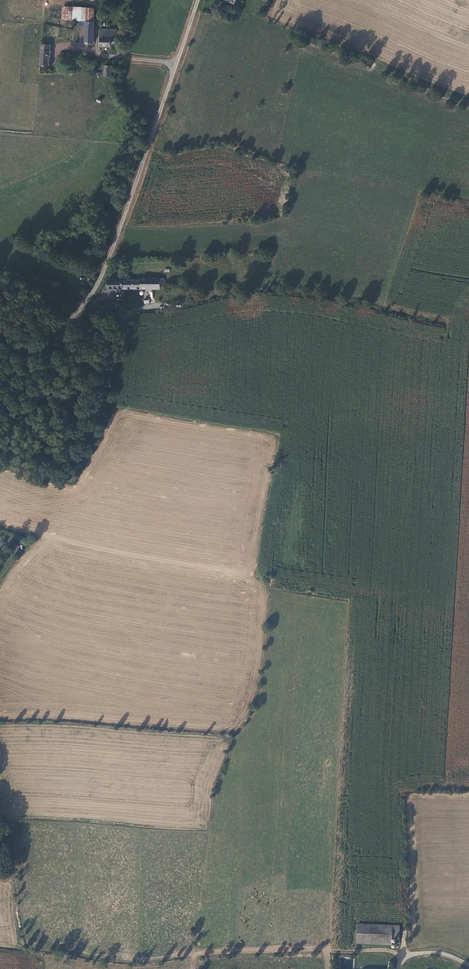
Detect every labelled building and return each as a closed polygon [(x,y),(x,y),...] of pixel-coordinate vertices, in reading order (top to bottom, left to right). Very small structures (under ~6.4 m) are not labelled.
[(96,8),(63,7),(63,20),(79,21),(96,22),(96,8)] [(96,22),(79,21),(79,29),(85,29),(85,43),(95,44),(96,22)] [(101,48),(114,48),(114,43),(118,44),(117,37),(110,36),(101,35),(101,48)] [(52,45),(41,44),(40,66),(50,67),(52,45)] [(105,77),(113,77),(114,66),(105,66),(105,77)] [(162,284),(166,283),(166,277),(143,278),(130,279),(130,275),(125,275),(125,279),(124,279),(124,289),(161,289),(162,284)] [(108,290),(124,289),(124,279),(108,279),(108,290)] [(357,921),(355,941),(390,943),(391,937),(397,937),(398,923),(357,921)]
